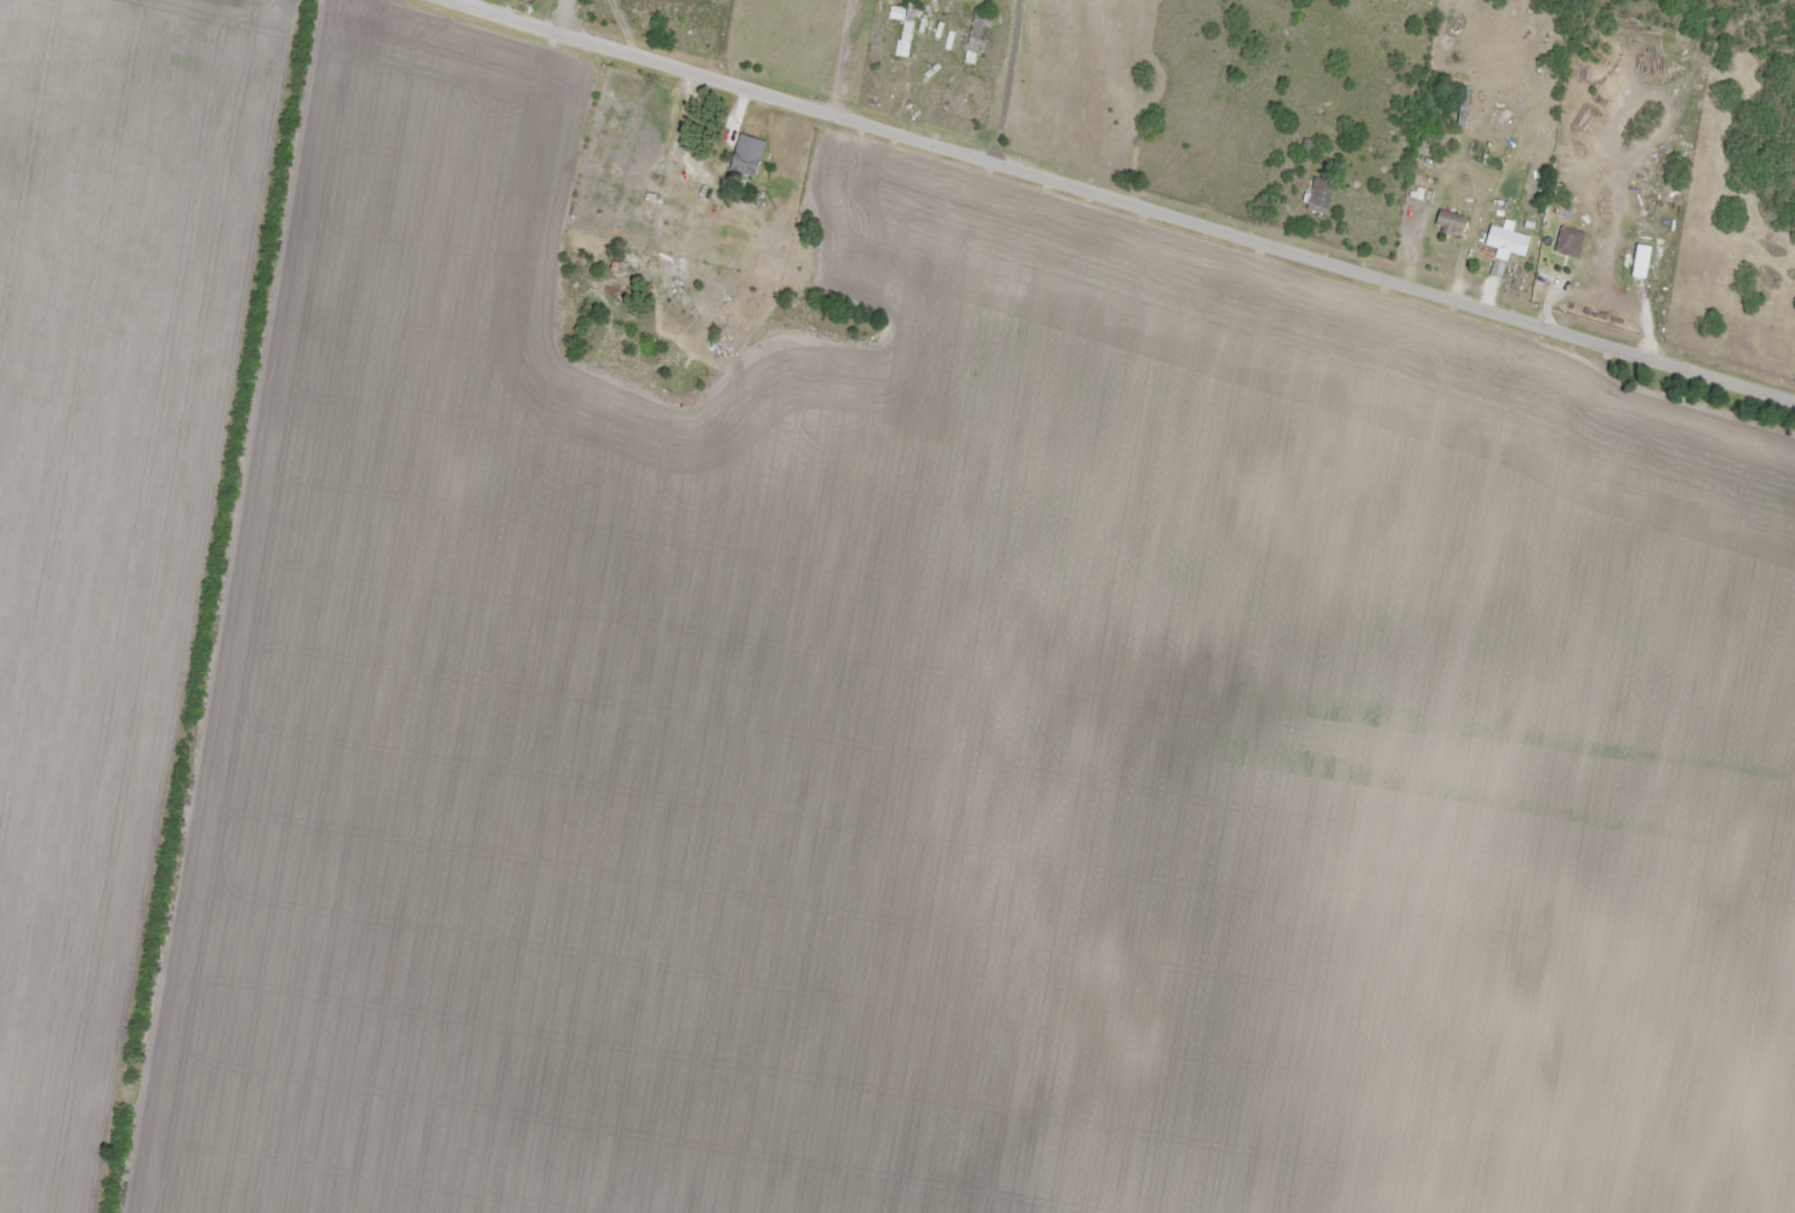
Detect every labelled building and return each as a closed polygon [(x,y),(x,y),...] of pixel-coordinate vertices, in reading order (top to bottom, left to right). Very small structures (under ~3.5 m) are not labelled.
[(897,58),(911,60),(919,11),(892,7),(890,19),(902,21),(897,58)] [(763,163),(737,151),(728,171),(754,182),(763,163)] [(1308,209),(1326,214),(1332,193),(1314,188),(1308,209)]
